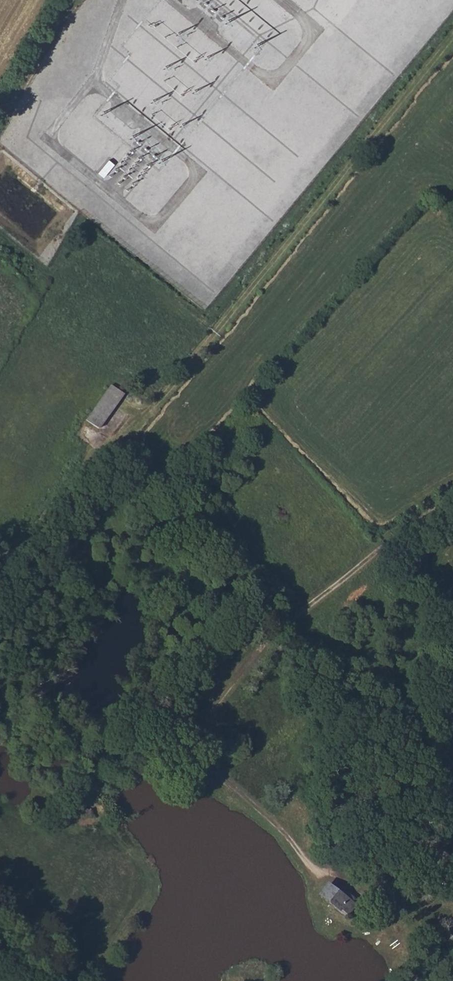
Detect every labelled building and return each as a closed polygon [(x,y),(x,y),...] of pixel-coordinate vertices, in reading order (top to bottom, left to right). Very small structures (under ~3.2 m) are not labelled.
[(111,164),(105,160),(95,173),(100,177),(111,164)] [(122,393),(110,385),(86,420),(98,428),(122,393)] [(363,910),(337,888),(327,899),(354,922),(363,910)]
